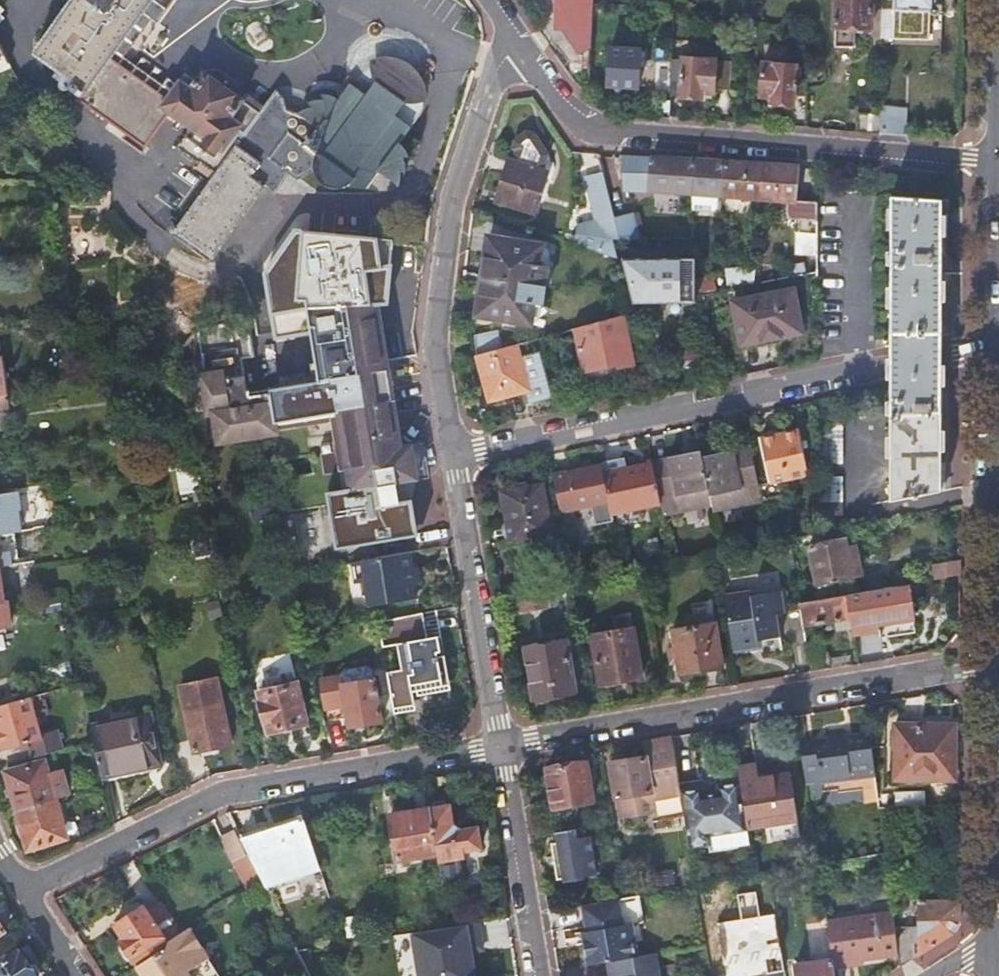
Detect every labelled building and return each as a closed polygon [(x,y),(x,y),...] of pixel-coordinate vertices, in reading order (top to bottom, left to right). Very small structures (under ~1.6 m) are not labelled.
[(34,55),(74,84),(70,90),(80,97),(81,98),(108,60),(152,0),(74,0),(34,55)] [(171,93),(122,58),(164,0),(152,0),(108,60),(165,101),(171,93)] [(556,27),(559,27),(576,53),(590,53),(591,0),(557,0),(556,27)] [(710,0),(694,0),(694,14),(710,15),(710,0)] [(880,0),(834,0),(833,26),(835,26),(835,45),(837,45),(837,52),(851,52),(851,45),(853,45),(854,31),(869,31),(874,41),(880,41),(880,0)] [(893,8),(934,8),(934,0),(893,0),(893,8)] [(682,12),(672,11),(671,29),(681,29),(682,12)] [(712,89),(714,60),(714,49),(696,48),(696,59),(681,58),(679,97),(700,98),(700,93),(712,93),(712,89)] [(636,88),(638,50),(608,49),(606,86),(636,88)] [(419,102),(427,100),(426,98),(426,91),(425,85),(422,78),(419,72),(415,67),(409,63),(404,59),(397,56),(390,55),(383,55),(377,56),(370,58),(370,60),(369,63),(369,68),(371,75),(375,81),(382,87),(396,97),(404,101),(411,103),(419,102)] [(165,101),(108,60),(81,98),(80,97),(78,100),(146,149),(171,114),(192,130),(177,150),(198,165),(200,162),(214,172),(258,112),(243,101),(244,100),(203,70),(189,88),(179,81),(171,93),(165,101)] [(728,61),(714,60),(712,89),(726,89),(728,61)] [(760,62),(758,96),(771,97),(770,103),(792,104),(795,65),(760,62)] [(654,64),(653,89),(668,89),(669,64),(654,64)] [(394,101),(396,97),(382,87),(379,90),(374,91),(372,91),(368,96),(349,83),(338,99),(337,98),(333,96),(330,95),(326,94),(322,94),(324,100),(320,99),(316,100),(312,101),(310,102),(313,108),(309,108),(305,109),(302,111),(298,114),(285,108),(285,103),(283,99),(281,95),(278,92),(276,90),(263,108),(262,106),(258,112),(214,172),(208,182),(209,183),(174,231),(213,258),(264,187),(274,194),(290,173),(299,179),(300,176),(304,173),(308,171),(312,170),(315,171),(315,173),(318,178),(322,182),(326,186),(332,188),(338,188),(343,187),(349,184),(353,180),(354,178),(367,187),(378,171),(381,172),(382,173),(385,174),(387,175),(397,185),(398,183),(400,180),(400,176),(400,172),(399,168),(404,172),(405,171),(405,167),(405,163),(404,160),(402,156),(408,156),(408,155),(406,151),(404,148),(402,145),(399,143),(410,126),(392,113),(396,107),(395,106),(394,101)] [(879,134),(905,135),(905,107),(879,106),(879,111),(879,134)] [(855,111),(855,132),(879,134),(879,111),(855,111)] [(514,159),(509,158),(494,202),(532,215),(548,170),(543,168),(548,153),(535,132),(528,130),(516,138),(514,146),(517,149),(514,159)] [(625,189),(691,193),(693,160),(651,157),(621,155),(625,189)] [(691,193),(760,198),(763,165),(693,160),(691,193)] [(796,200),(799,168),(763,165),(760,198),(796,200)] [(607,218),(613,239),(619,239),(614,217),(613,216),(602,173),(596,175),(607,218)] [(594,249),(617,258),(613,239),(607,218),(596,175),(585,178),(597,221),(600,234),(594,249)] [(890,344),(941,334),(941,199),(890,195),(890,250),(886,249),(886,263),(890,263),(890,344)] [(614,217),(619,239),(639,239),(640,239),(638,234),(642,233),(640,225),(636,226),(633,213),(614,217)] [(498,330),(526,334),(530,313),(541,315),(549,264),(540,262),(541,253),(483,243),(470,325),(495,329),(498,330)] [(318,247),(313,306),(344,304),(347,268),(375,269),(377,252),(318,247)] [(634,302),(695,302),(694,296),(695,259),(623,260),(634,302)] [(732,300),(739,344),(800,332),(793,289),(732,300)] [(176,305),(186,344),(196,331),(198,328),(211,311),(212,309),(186,291),(176,305)] [(344,304),(313,306),(305,306),(309,324),(316,364),(385,352),(380,321),(377,303),(344,304)] [(159,336),(176,332),(169,305),(153,308),(159,336)] [(632,362),(622,314),(575,328),(579,347),(574,348),(574,351),(579,350),(584,369),(614,362),(616,368),(617,368),(617,365),(632,362)] [(245,320),(212,326),(213,336),(218,335),(220,350),(249,345),(245,320)] [(212,326),(198,328),(196,331),(200,358),(240,352),(241,358),(251,356),(249,345),(220,350),(218,335),(213,336),(212,326)] [(495,329),(489,331),(477,336),(475,336),(476,353),(488,397),(527,386),(519,356),(515,340),(501,344),(498,330),(495,329)] [(890,385),(941,374),(941,357),(941,334),(890,344),(890,367),(890,385)] [(200,358),(202,374),(222,371),(223,378),(243,375),(241,358),(240,352),(200,358)] [(385,352),(316,364),(318,380),(261,389),(270,388),(355,375),(374,372),(375,380),(389,378),(385,352)] [(536,352),(519,356),(527,386),(529,395),(547,390),(536,352)] [(218,443),(253,437),(250,425),(238,378),(244,378),(243,375),(223,378),(222,371),(202,374),(200,374),(206,414),(213,413),(218,443)] [(320,443),(321,446),(325,445),(399,433),(389,378),(375,380),(374,372),(355,375),(270,388),(261,389),(247,392),(244,378),(238,378),(250,425),(253,437),(278,433),(277,430),(332,422),(335,441),(320,443)] [(941,490),(941,374),(890,385),(890,399),(886,399),(886,413),(891,413),(890,500),(941,490)] [(174,425),(190,423),(187,396),(171,399),(174,425)] [(808,473),(798,430),(777,434),(776,430),(763,433),(763,437),(761,438),(770,482),(808,473)] [(379,484),(381,497),(398,494),(396,481),(416,478),(416,477),(426,475),(421,446),(412,447),(411,445),(401,447),(399,433),(325,445),(321,446),(325,473),(348,469),(351,489),(379,484)] [(660,502),(709,493),(703,463),(702,454),(652,464),(660,502)] [(710,498),(759,488),(752,454),(703,463),(709,493),(710,498)] [(609,500),(611,511),(660,502),(652,464),(628,469),(626,460),(602,464),(602,466),(603,475),(609,500)] [(560,509),(609,500),(603,475),(602,466),(553,475),(560,509)] [(396,481),(398,494),(429,489),(427,475),(426,475),(416,477),(416,478),(396,481)] [(554,540),(542,483),(501,492),(511,539),(530,536),(532,545),(554,540)] [(399,502),(398,502),(400,515),(433,510),(429,489),(398,494),(399,502)] [(398,494),(381,497),(383,504),(398,502),(399,502),(398,494)] [(299,527),(303,552),(323,549),(319,524),(299,527)] [(21,565),(16,534),(0,537),(0,568),(21,565)] [(788,538),(791,553),(801,551),(799,536),(788,538)] [(846,594),(855,592),(845,537),(808,545),(819,599),(846,594)] [(408,554),(352,563),(355,584),(359,583),(364,583),(366,596),(368,607),(415,599),(413,585),(410,569),(408,554)] [(935,578),(960,574),(960,557),(932,563),(935,578)] [(417,568),(410,569),(413,585),(420,584),(417,568)] [(851,628),(852,634),(879,630),(878,622),(896,619),(891,586),(855,592),(846,594),(851,628)] [(545,588),(521,593),(524,610),(548,605),(545,588)] [(722,594),(732,648),(759,645),(758,640),(779,636),(779,635),(775,614),(783,613),(779,590),(750,595),(749,590),(722,594)] [(836,631),(851,628),(846,594),(819,599),(799,602),(803,624),(834,620),(836,631)] [(4,602),(0,603),(0,628),(12,626),(9,602),(4,602)] [(692,608),(695,626),(715,623),(712,605),(692,608)] [(414,710),(412,696),(447,691),(436,612),(378,621),(391,713),(414,710)] [(715,623),(695,626),(672,630),(675,648),(677,661),(679,674),(722,666),(715,623)] [(642,677),(633,628),(592,635),(600,684),(642,677)] [(575,692),(567,641),(525,648),(533,700),(575,692)] [(677,661),(675,648),(669,649),(671,663),(677,661)] [(346,705),(348,718),(350,727),(381,721),(375,680),(373,670),(368,666),(346,669),(341,675),(341,676),(323,679),(327,709),(346,705)] [(231,744),(219,679),(181,686),(195,752),(231,744)] [(307,723),(299,685),(282,688),(280,680),(269,682),(271,691),(260,693),(268,732),(307,723)] [(0,707),(0,738),(3,750),(30,742),(35,759),(64,751),(59,732),(41,738),(38,725),(42,724),(40,718),(36,719),(30,698),(0,707)] [(329,721),(348,718),(346,705),(327,709),(329,721)] [(149,706),(90,717),(95,742),(102,777),(132,771),(130,761),(158,755),(149,706)] [(954,779),(955,724),(895,725),(895,779),(954,779)] [(799,742),(805,782),(812,781),(815,806),(863,800),(862,789),(876,788),(869,733),(845,736),(843,728),(828,730),(829,739),(799,742)] [(654,800),(680,796),(679,792),(670,737),(642,741),(645,757),(623,760),(610,762),(619,818),(656,813),(654,800)] [(592,800),(585,761),(547,768),(553,807),(592,800)] [(8,773),(19,811),(57,801),(71,796),(64,773),(51,777),(46,762),(8,773)] [(746,824),(747,830),(795,821),(788,772),(756,777),(754,763),(737,766),(746,824)] [(700,789),(679,792),(680,796),(689,846),(708,843),(710,850),(750,844),(747,830),(746,824),(739,782),(717,785),(719,793),(702,796),(700,789)] [(434,808),(431,809),(438,853),(439,861),(458,858),(457,853),(480,849),(477,829),(460,833),(454,827),(451,806),(448,806),(448,803),(444,800),(435,802),(434,805),(434,808)] [(57,801),(19,811),(31,850),(68,839),(57,801)] [(438,853),(431,809),(390,816),(398,860),(438,853)] [(243,839),(263,880),(286,873),(287,878),(319,869),(304,819),(243,839)] [(580,826),(552,831),(554,843),(549,843),(556,880),(593,873),(587,838),(582,838),(580,826)] [(223,837),(249,891),(264,881),(263,880),(243,839),(238,829),(223,837)] [(586,964),(606,961),(638,955),(632,923),(643,921),(638,895),(620,897),(581,904),(585,930),(587,940),(582,942),(586,964)] [(959,920),(959,900),(918,900),(918,955),(952,933),(959,920)] [(164,937),(165,938),(175,932),(178,930),(162,905),(149,914),(146,909),(143,910),(131,918),(117,926),(126,940),(122,942),(140,969),(141,970),(156,960),(149,948),(164,937)] [(131,918),(143,910),(140,905),(127,912),(131,918)] [(831,952),(831,957),(833,968),(851,965),(850,961),(861,959),(897,954),(893,926),(891,913),(891,912),(826,921),(831,952)] [(826,921),(826,919),(805,921),(810,954),(831,952),(826,921)] [(470,952),(468,941),(480,939),(477,922),(411,933),(418,975),(474,975),(470,952)] [(912,928),(893,926),(897,954),(898,967),(913,957),(912,928)] [(179,937),(169,944),(165,938),(164,937),(149,948),(156,960),(141,970),(145,975),(221,975),(191,929),(179,937)] [(169,944),(179,937),(175,932),(165,938),(169,944)] [(468,941),(470,952),(481,950),(480,939),(468,941)] [(20,951),(0,965),(0,975),(37,975),(20,951)] [(656,953),(638,955),(606,961),(608,975),(660,975),(656,953)] [(833,968),(831,957),(794,962),(796,975),(834,975),(833,968)]
